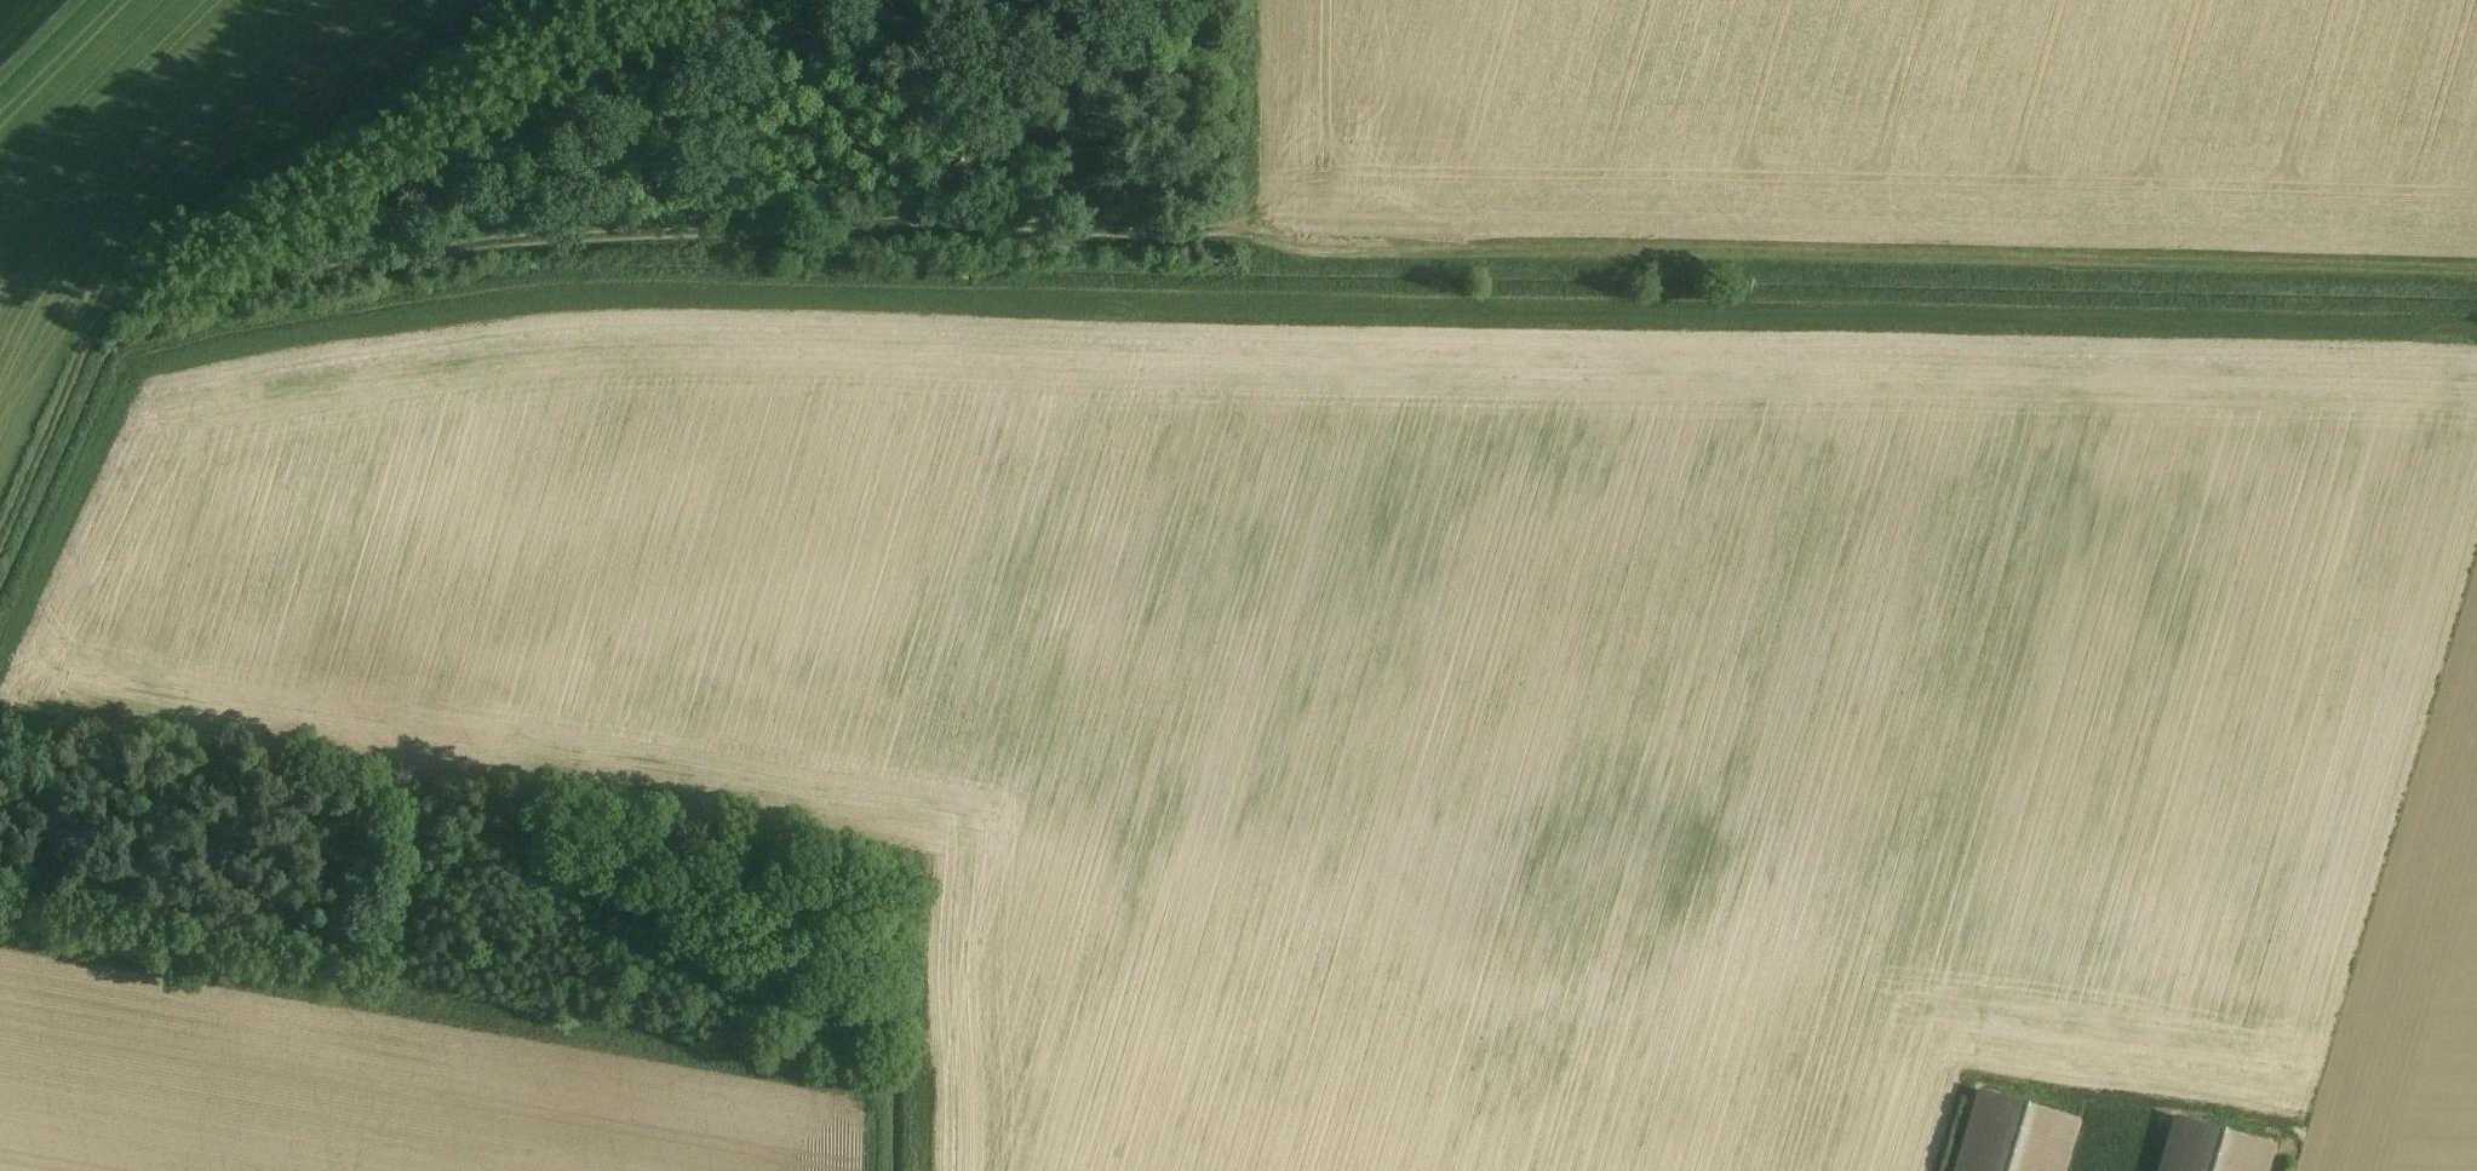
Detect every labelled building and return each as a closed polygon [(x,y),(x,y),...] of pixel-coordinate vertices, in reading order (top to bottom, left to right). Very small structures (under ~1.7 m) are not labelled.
[(1981,1091),(1957,1170),(2063,1170),(2078,1120),(1981,1091)] [(2180,1117),(2164,1170),(2268,1170),(2276,1145),(2180,1117)]
